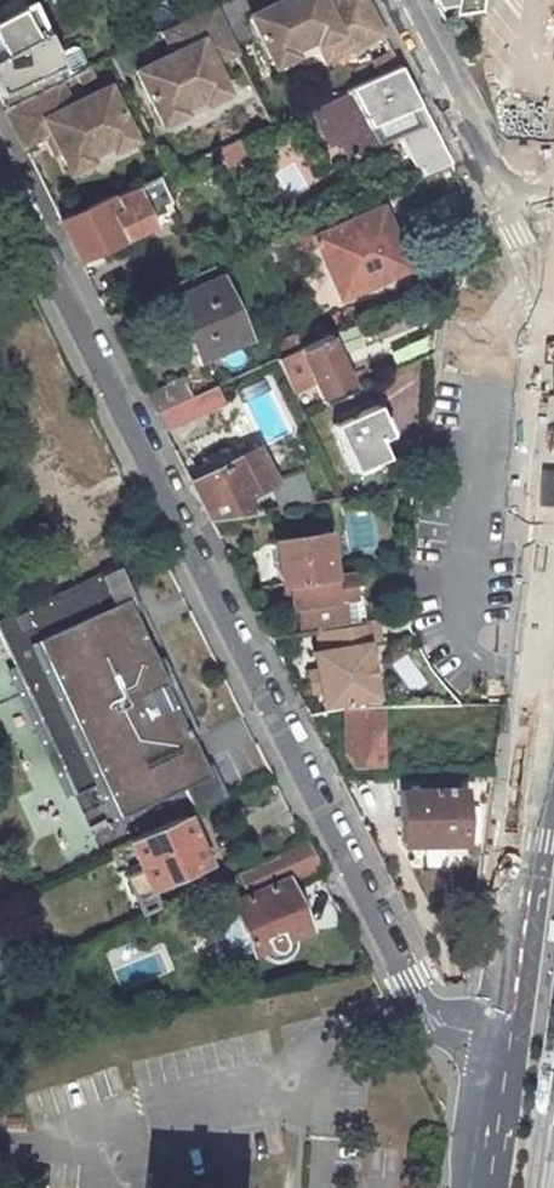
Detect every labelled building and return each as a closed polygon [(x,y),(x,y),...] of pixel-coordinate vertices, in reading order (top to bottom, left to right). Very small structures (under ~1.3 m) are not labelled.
[(24,0),(0,0),(0,99),(4,107),(40,90),(58,82),(66,78),(30,2),(27,4),(24,0)] [(327,7),(324,0),(285,0),(275,5),(250,17),(275,66),(290,59),(297,56),(295,52),(316,40),(319,45),(340,36),(348,52),(383,35),(370,10),(365,0),(342,0),(337,3),(327,7)] [(437,8),(452,4),(451,14),(479,10),(481,0),(433,0),(437,8)] [(163,30),(174,53),(136,70),(143,85),(157,78),(176,117),(185,113),(182,108),(203,98),(205,103),(228,92),(214,64),(209,53),(230,43),(212,6),(163,30)] [(327,62),(348,52),(340,36),(319,45),(327,62)] [(230,43),(209,53),(214,64),(235,54),(230,43)] [(78,83),(92,76),(88,67),(74,74),(78,83)] [(420,105),(419,105),(400,68),(350,91),(338,96),(318,104),(335,137),(346,141),(346,158),(347,160),(379,144),(371,126),(413,107),(420,105)] [(143,85),(161,124),(176,117),(157,78),(143,85)] [(40,90),(4,107),(12,124),(21,142),(114,98),(108,86),(69,105),(58,82),(40,90)] [(89,155),(109,145),(111,150),(134,139),(114,98),(21,142),(23,146),(50,133),(67,170),(90,159),(89,155)] [(422,125),(413,107),(371,126),(379,144),(399,136),(419,177),(450,163),(429,122),(422,125)] [(218,149),(227,169),(262,153),(253,134),(235,142),(228,145),(218,149)] [(399,136),(379,144),(400,185),(419,177),(399,136)] [(346,158),(346,141),(335,137),(346,158)] [(159,182),(174,213),(190,206),(176,174),(159,182)] [(60,220),(78,257),(133,232),(135,237),(176,219),(174,213),(159,182),(157,176),(150,179),(116,195),(108,199),(60,220)] [(380,206),(313,236),(340,297),(407,267),(380,206)] [(221,278),(175,298),(201,357),(246,337),(221,278)] [(389,349),(398,367),(432,351),(435,328),(389,349)] [(312,379),(323,402),(352,389),(327,333),(298,347),(275,357),(290,389),(312,379)] [(146,393),(155,412),(191,396),(180,376),(146,393)] [(155,412),(164,430),(224,403),(215,385),(191,396),(155,412)] [(377,405),(333,425),(354,472),(387,457),(379,440),(390,435),(377,405)] [(190,481),(210,520),(254,512),(246,497),(253,493),(274,483),(255,447),(235,458),(231,449),(224,447),(201,459),(208,471),(190,481)] [(324,532),(274,541),(281,583),(288,582),(331,575),(324,532)] [(100,781),(117,816),(182,784),(194,810),(225,795),(210,763),(202,767),(190,739),(198,735),(161,656),(151,661),(129,614),(139,610),(116,563),(0,618),(0,638),(74,794),(100,781)] [(302,631),(315,629),(355,622),(356,622),(348,572),(331,575),(288,582),(291,601),(293,608),(299,607),(302,631)] [(380,704),(368,641),(380,639),(376,618),(356,622),(355,622),(315,629),(319,649),(313,650),(317,669),(313,670),(308,676),(310,686),(317,691),(321,690),(324,709),(345,704),(380,704)] [(381,705),(344,706),(345,755),(352,765),(383,764),(381,705)] [(100,781),(74,794),(90,828),(117,816),(100,781)] [(461,788),(400,790),(402,844),(463,843),(461,788)] [(184,815),(131,839),(151,885),(204,860),(184,815)] [(305,841),(238,871),(248,895),(231,902),(237,918),(231,921),(227,929),(237,952),(246,956),(259,950),(270,959),(275,960),(281,959),(285,957),(289,953),(290,948),(290,936),(308,929),(286,880),(318,867),(305,841)]
